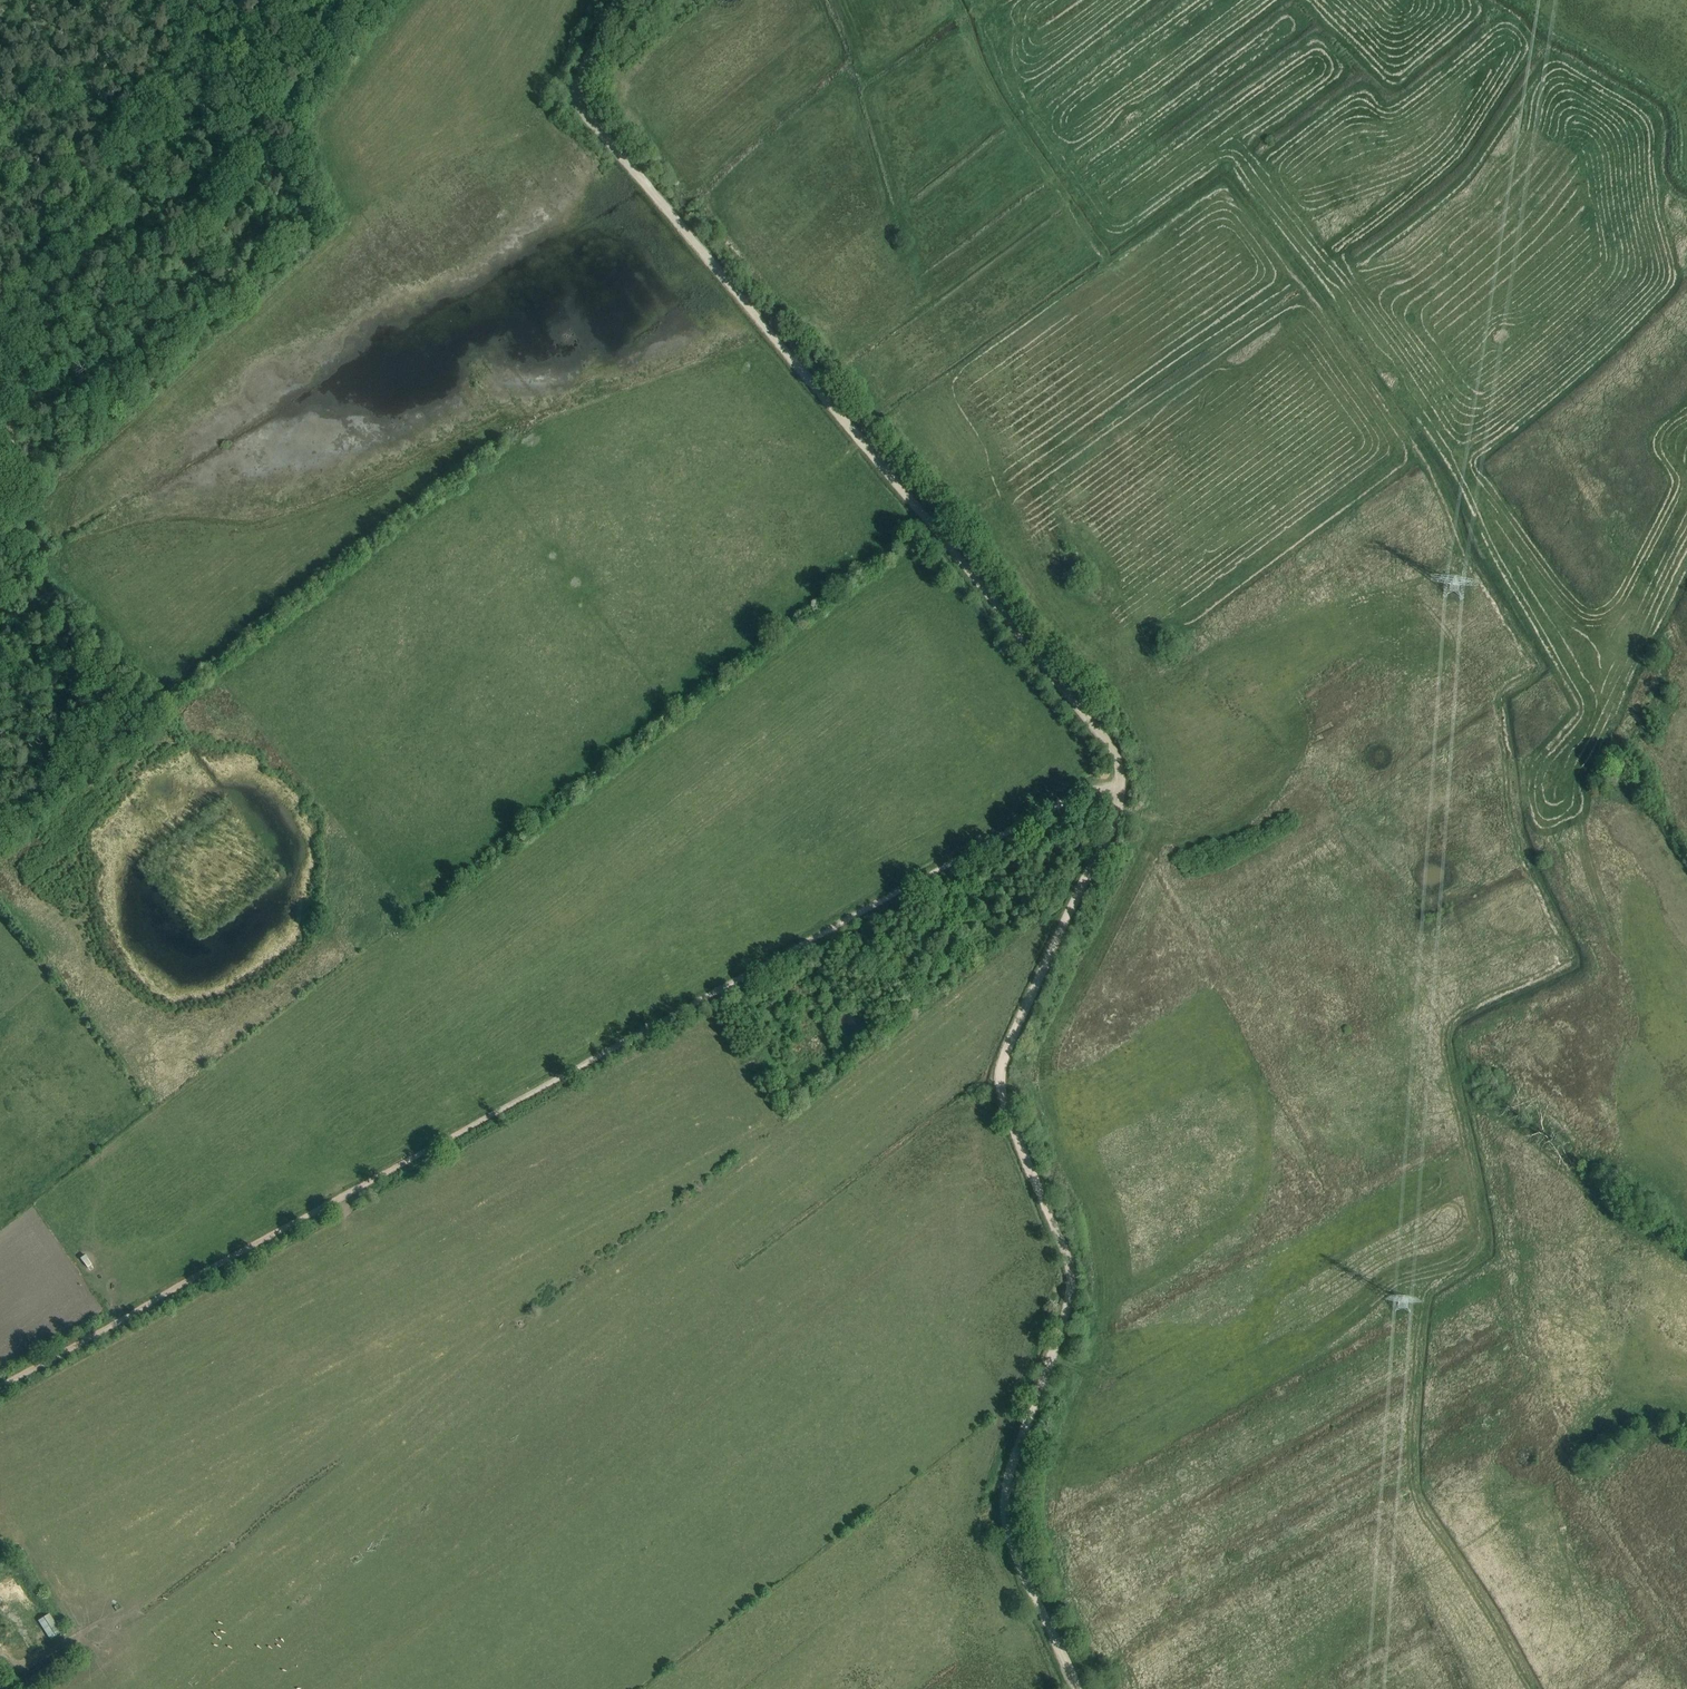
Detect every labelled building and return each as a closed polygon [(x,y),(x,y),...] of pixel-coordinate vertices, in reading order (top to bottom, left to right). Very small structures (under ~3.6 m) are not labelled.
[(37,1620),(50,1638),(61,1630),(49,1612),(37,1620)]
